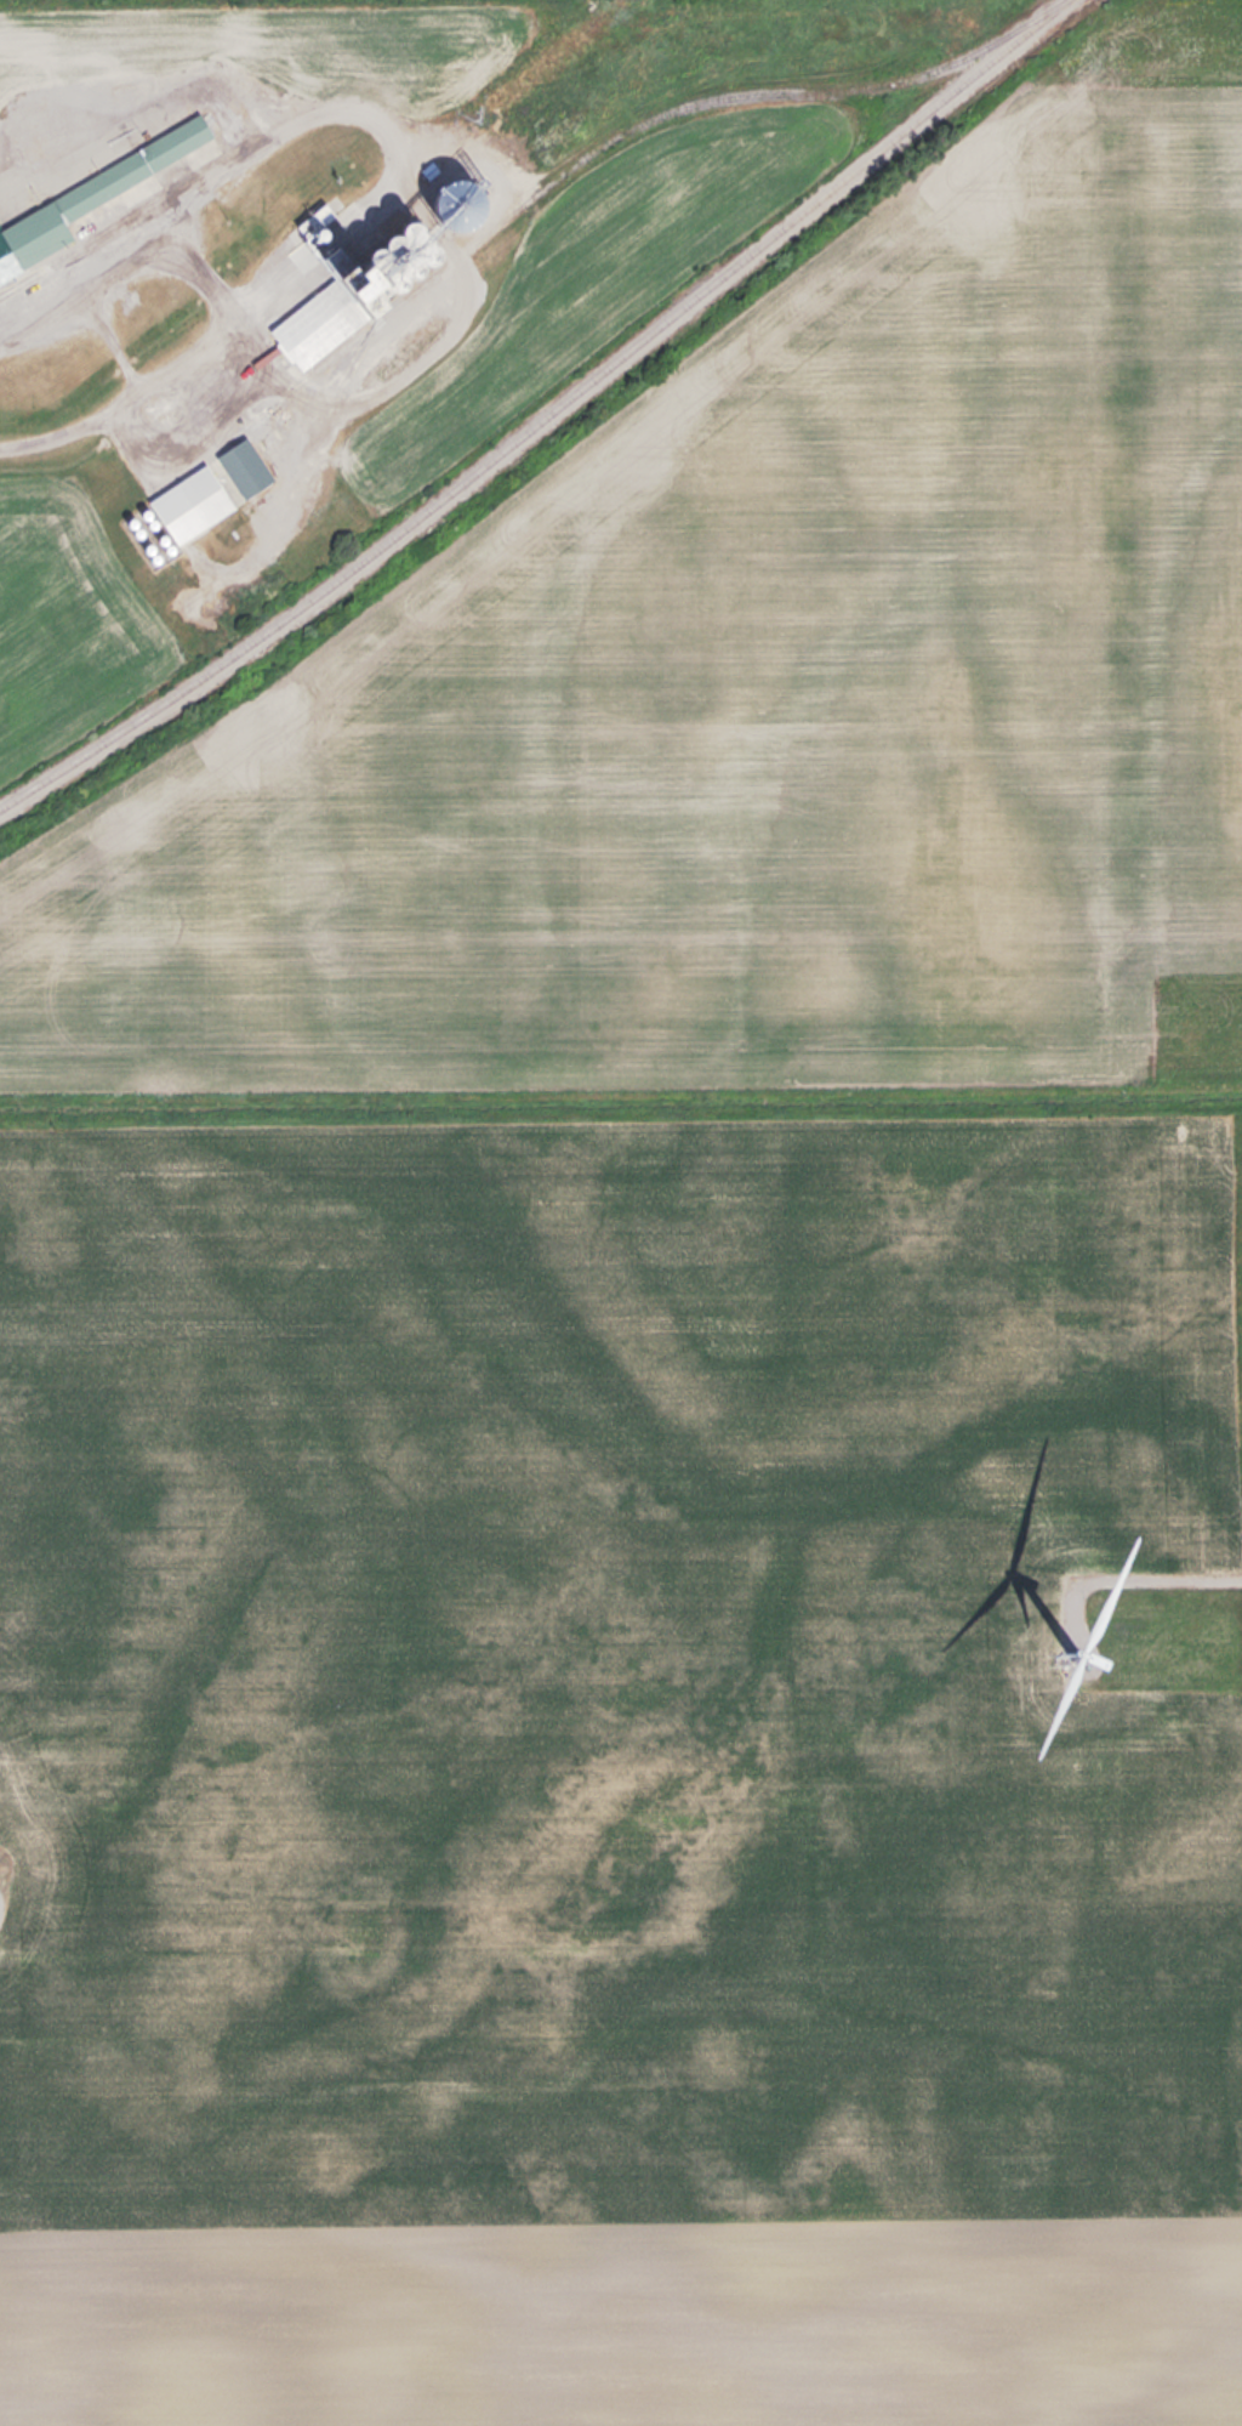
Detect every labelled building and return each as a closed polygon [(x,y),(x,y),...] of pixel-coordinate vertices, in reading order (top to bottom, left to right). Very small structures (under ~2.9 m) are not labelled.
[(206,118),(2,220),(1,217),(0,218),(0,279),(78,240),(69,221),(94,209),(97,215),(98,214),(101,220),(163,189),(154,170),(217,139),(206,118)] [(380,300),(395,279),(376,265),(360,286),(380,300)] [(247,499),(277,480),(249,437),(219,456),(247,499)] [(238,508),(210,463),(151,501),(179,546),(238,508)]
